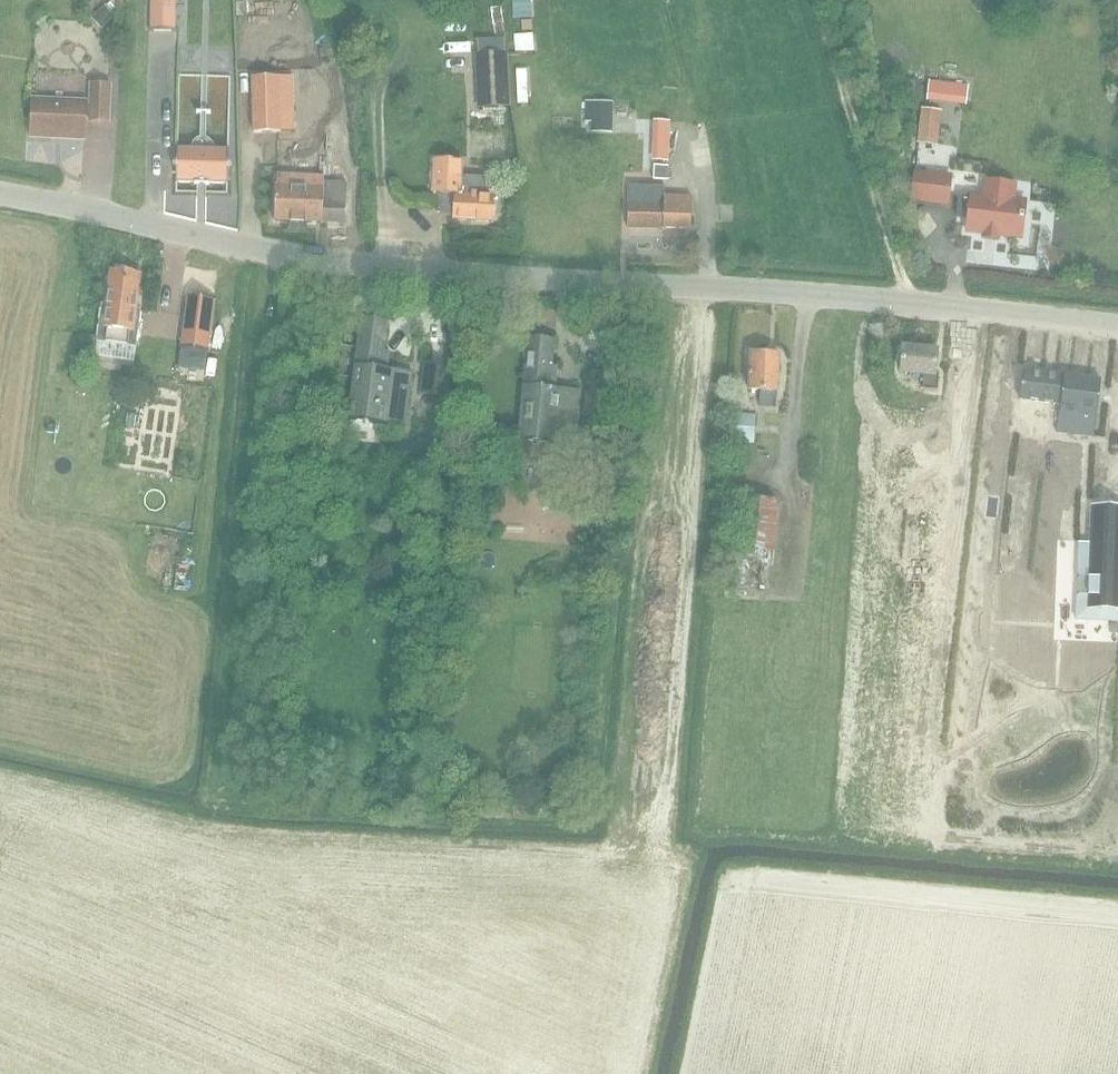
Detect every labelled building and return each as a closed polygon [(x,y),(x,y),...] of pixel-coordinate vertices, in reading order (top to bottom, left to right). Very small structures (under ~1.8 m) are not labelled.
[(176,31),(176,0),(149,0),(149,31),(176,31)] [(93,18),(102,28),(115,16),(106,6),(93,18)] [(531,22),(522,22),(522,32),(532,31),(531,22)] [(533,34),(514,35),(515,53),(534,52),(533,34)] [(505,53),(484,54),(485,107),(509,107),(508,53),(505,53)] [(292,76),(253,77),(254,130),(280,130),(279,103),(292,102),(292,76)] [(907,80),(905,103),(916,105),(919,82),(907,80)] [(930,81),(928,99),(942,101),(944,83),(930,81)] [(944,83),(942,101),(967,102),(969,85),(944,83)] [(31,137),(84,139),(85,119),(90,119),(90,121),(108,121),(110,86),(92,85),(91,105),(86,105),(86,103),(33,100),(31,137)] [(586,102),(585,120),(612,121),(612,103),(586,102)] [(919,142),(937,144),(942,111),(923,109),(919,142)] [(232,165),(229,162),(229,148),(177,147),(176,161),(173,164),(176,168),(176,181),(195,182),(195,183),(210,183),(210,182),(228,182),(229,169),(232,165)] [(462,178),(464,162),(437,161),(435,191),(440,191),(439,207),(456,208),(455,220),(492,223),(493,200),(485,199),(487,180),(462,178)] [(654,180),(668,180),(668,165),(654,165),(654,180)] [(913,199),(949,203),(952,176),(917,172),(913,199)] [(323,178),(277,176),(276,222),(346,225),(348,184),(323,183),(323,178)] [(961,193),(958,218),(969,219),(968,231),(1023,237),(1027,201),(1014,199),(1016,184),(1005,182),(986,180),(985,196),(972,194),(961,193)] [(629,193),(628,227),(692,229),(693,196),(665,195),(666,187),(629,186),(629,193)] [(102,303),(97,339),(135,345),(141,309),(136,308),(141,274),(129,272),(127,267),(119,266),(115,269),(112,269),(107,304),(102,303)] [(215,299),(188,296),(181,347),(208,351),(215,299)] [(390,350),(385,349),(388,320),(362,317),(350,418),(405,425),(412,371),(388,368),(390,350)] [(520,439),(576,443),(580,389),(555,387),(557,365),(552,364),(554,340),(528,337),(520,439)] [(936,374),(938,350),(905,347),(903,371),(926,374),(924,390),(939,391),(941,374),(936,374)] [(760,391),(759,407),(776,408),(777,392),(778,392),(781,355),(752,353),(749,390),(760,391)] [(422,391),(448,395),(451,364),(426,361),(422,391)] [(1056,408),(1062,409),(1060,431),(1096,435),(1103,379),(1025,371),(1022,399),(1056,403),(1056,408)] [(617,393),(586,390),(585,410),(615,413),(617,393)] [(728,442),(755,444),(758,416),(730,414),(728,442)] [(734,585),(770,589),(780,500),(744,496),(734,585)] [(1075,619),(1117,621),(1117,507),(1091,506),(1089,543),(1089,553),(1078,553),(1075,619)]
